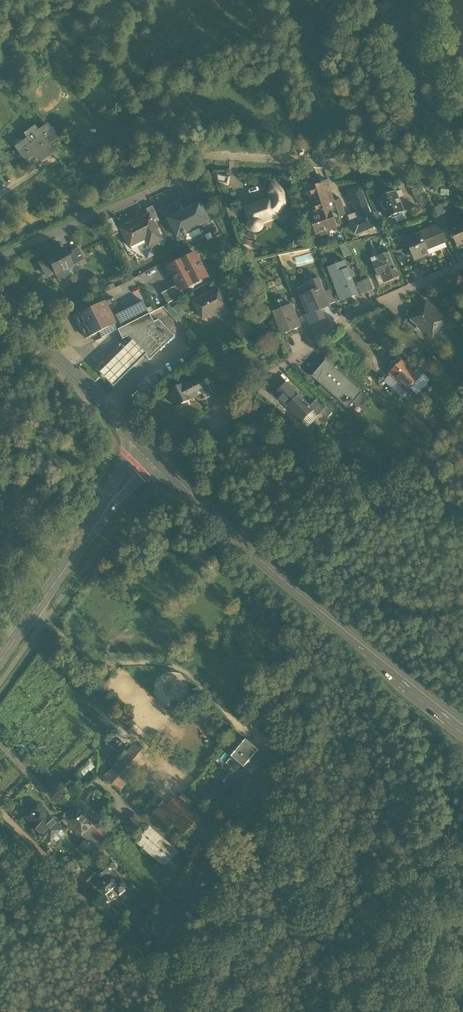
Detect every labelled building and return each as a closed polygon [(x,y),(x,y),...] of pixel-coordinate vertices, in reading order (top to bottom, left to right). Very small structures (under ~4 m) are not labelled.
[(171,56),(173,64),(185,61),(183,53),(171,56)] [(15,147),(25,161),(36,154),(39,158),(51,150),(48,145),(57,139),(47,125),(38,131),(34,126),(24,134),(27,138),(15,147)] [(218,181),(227,184),(228,178),(217,176),(218,181)] [(325,192),(329,204),(334,202),(327,180),(320,183),(321,184),(324,192),(325,192)] [(249,226),(251,229),(254,231),(257,231),(260,230),(262,227),(262,223),(261,220),(268,217),(270,220),(277,217),(276,215),(280,211),(283,207),(285,201),(284,197),(284,193),(281,189),(278,186),(272,183),(269,194),(271,196),(273,198),(273,201),(271,204),(270,200),(261,203),(261,205),(253,208),(252,206),(251,206),(247,208),(246,209),(251,221),(249,223),(249,226)] [(310,215),(311,219),(331,212),(329,204),(325,192),(324,192),(321,184),(310,188),(317,211),(315,211),(315,213),(310,215)] [(425,195),(422,186),(414,186),(412,191),(416,199),(419,198),(425,195)] [(351,222),(355,234),(377,225),(372,213),(371,214),(360,187),(348,192),(357,213),(359,219),(351,222)] [(449,188),(441,188),(440,195),(448,196),(449,188)] [(398,197),(396,192),(379,199),(387,218),(395,215),(402,212),(404,212),(398,197)] [(423,207),(429,204),(425,195),(419,198),(423,207)] [(334,201),(339,217),(346,215),(341,199),(334,201)] [(189,208),(199,227),(211,221),(201,202),(189,208)] [(149,216),(153,223),(159,220),(153,207),(146,210),(149,216)] [(433,210),(437,219),(444,216),(445,216),(444,215),(445,215),(442,208),(439,207),(433,210)] [(189,208),(181,212),(182,215),(169,222),(178,238),(185,235),(186,238),(188,237),(186,234),(199,227),(189,208)] [(227,209),(232,220),(239,217),(236,210),(230,208),(227,209)] [(372,213),(377,225),(383,223),(378,211),(372,213)] [(167,219),(169,222),(182,215),(181,212),(167,219)] [(336,228),(331,212),(311,219),(312,220),(310,221),(313,230),(315,229),(317,234),(336,228)] [(402,212),(395,215),(397,220),(404,217),(402,212)] [(407,219),(404,212),(402,212),(404,217),(397,220),(397,223),(407,219)] [(348,216),(351,222),(359,219),(357,213),(348,216)] [(148,241),(150,246),(161,240),(153,223),(149,216),(121,230),(128,244),(129,243),(145,235),(148,241)] [(440,226),(441,230),(449,227),(444,216),(437,219),(440,226)] [(118,231),(111,218),(106,221),(112,233),(118,231)] [(457,247),(462,244),(462,225),(450,230),(457,247)] [(440,226),(420,235),(427,251),(427,250),(445,243),(447,242),(441,230),(440,226)] [(199,227),(186,234),(188,237),(189,241),(203,234),(199,227)] [(145,235),(129,243),(131,249),(148,241),(145,235)] [(429,255),(427,250),(427,251),(420,235),(407,240),(416,261),(429,255)] [(340,246),(344,257),(352,254),(347,243),(340,246)] [(427,250),(429,255),(447,247),(445,243),(427,250)] [(72,253),(77,263),(84,260),(78,248),(71,251),(72,253)] [(320,248),(317,254),(322,257),(326,251),(320,248)] [(46,256),(47,259),(54,273),(55,274),(61,271),(62,272),(67,269),(68,269),(67,268),(72,266),(67,256),(63,250),(54,254),(53,252),(46,256)] [(67,256),(72,266),(77,263),(72,253),(67,256)] [(385,271),(389,282),(399,277),(396,269),(394,269),(387,253),(379,256),(381,262),(374,265),(377,274),(380,273),(385,271)] [(178,285),(181,290),(189,286),(188,285),(199,279),(199,281),(207,277),(196,254),(185,259),(180,261),(180,262),(169,268),(178,285)] [(371,259),(374,265),(381,262),(379,256),(371,259)] [(46,277),(54,273),(47,259),(39,263),(46,277)] [(342,284),(348,298),(359,294),(355,285),(354,286),(348,269),(343,271),(340,264),(329,268),(336,286),(342,284)] [(70,275),(67,269),(62,272),(61,271),(55,274),(59,281),(70,275)] [(384,283),(389,282),(385,271),(380,273),(384,283)] [(379,285),(384,283),(380,273),(377,274),(375,275),(379,285)] [(370,278),(363,281),(367,292),(374,289),(370,278)] [(313,318),(314,322),(324,318),(320,309),(329,305),(324,293),(319,280),(310,284),(310,285),(299,289),(302,297),(301,297),(308,313),(308,314),(309,314),(311,319),(313,318)] [(362,295),(367,292),(363,281),(357,283),(362,295)] [(342,284),(336,286),(342,301),(348,298),(342,284)] [(162,293),(168,303),(184,295),(181,290),(178,285),(162,293)] [(195,302),(203,319),(205,318),(204,317),(214,312),(215,313),(228,307),(219,289),(195,302)] [(324,293),(329,305),(335,303),(330,291),(324,293)] [(74,316),(86,339),(98,332),(115,324),(103,301),(74,316)] [(116,315),(122,327),(148,314),(142,301),(116,315)] [(418,326),(430,335),(438,325),(441,327),(447,320),(426,302),(412,319),(411,319),(418,326)] [(173,308),(182,318),(186,314),(177,304),(173,308)] [(281,326),(284,334),(300,327),(297,319),(291,305),(273,312),(276,319),(282,317),(285,324),(281,326)] [(170,306),(166,310),(178,322),(182,318),(173,308),(170,306)] [(303,315),(303,317),(307,327),(315,324),(314,322),(313,318),(311,319),(309,314),(308,314),(308,313),(303,315)] [(122,339),(126,337),(153,322),(149,314),(118,330),(122,339)] [(308,328),(307,327),(303,317),(297,319),(300,327),(301,331),(308,328)] [(404,323),(413,331),(418,326),(411,319),(412,319),(409,317),(404,323)] [(158,320),(153,322),(126,337),(149,360),(174,337),(158,320)] [(98,332),(101,338),(117,330),(115,324),(98,332)] [(438,325),(430,335),(432,337),(441,327),(438,325)] [(112,386),(146,354),(132,340),(99,372),(112,386)] [(187,352),(194,361),(203,354),(196,345),(187,352)] [(328,355),(319,365),(321,367),(326,362),(334,369),(339,364),(328,355)] [(431,357),(425,364),(429,368),(435,361),(431,357)] [(399,379),(409,389),(411,388),(420,378),(421,378),(414,372),(403,360),(391,372),(396,376),(394,379),(397,382),(399,379)] [(442,369),(435,361),(429,368),(425,364),(423,363),(414,372),(421,378),(420,378),(427,384),(442,369)] [(347,398),(352,402),(361,392),(334,369),(326,362),(321,367),(313,376),(343,403),(347,398)] [(396,376),(391,372),(383,381),(402,398),(409,389),(399,379),(397,382),(394,379),(396,376)] [(195,378),(196,379),(197,379),(202,389),(207,386),(202,375),(195,378)] [(420,391),(427,384),(420,378),(411,388),(417,395),(420,392),(420,391)] [(204,394),(202,389),(197,379),(196,379),(177,389),(178,390),(184,403),(185,404),(204,394)] [(291,413),(299,421),(310,410),(311,409),(309,407),(304,402),(287,384),(276,395),(288,407),(289,406),(294,411),(291,413)] [(204,394),(207,400),(212,397),(207,386),(202,389),(204,394)] [(222,392),(224,396),(231,393),(229,388),(222,392)] [(177,406),(184,403),(178,390),(170,393),(177,406)] [(347,398),(343,403),(348,407),(352,402),(347,398)] [(310,410),(317,417),(321,413),(324,411),(315,402),(309,407),(311,409),(310,410)] [(230,413),(234,418),(242,411),(238,406),(230,413)] [(327,407),(324,411),(321,413),(328,418),(333,412),(327,407)] [(308,427),(317,417),(310,410),(299,421),(307,428),(308,427)] [(409,411),(403,418),(427,438),(433,431),(409,411)] [(304,431),(311,439),(315,435),(308,427),(307,428),(304,431)] [(406,433),(415,441),(419,436),(410,429),(406,433)] [(210,451),(214,455),(224,445),(219,441),(210,451)] [(123,726),(119,730),(124,735),(126,733),(128,730),(123,726)] [(131,739),(126,733),(124,735),(119,730),(118,731),(115,734),(127,745),(131,739)] [(132,748),(141,755),(148,748),(140,739),(132,748)] [(233,757),(245,767),(258,751),(259,750),(247,740),(233,757)] [(105,777),(121,791),(147,760),(141,755),(132,748),(132,747),(105,777)] [(245,767),(249,770),(263,754),(258,751),(245,767)] [(84,775),(94,767),(89,760),(79,768),(84,775)] [(146,810),(156,820),(168,806),(158,797),(146,810)] [(174,825),(185,835),(199,818),(175,797),(168,806),(156,820),(167,832),(174,825)] [(39,804),(32,811),(35,814),(29,820),(46,838),(52,832),(52,831),(58,825),(39,804)] [(64,816),(82,835),(93,824),(78,809),(73,814),(70,810),(69,811),(67,812),(66,813),(65,814),(65,815),(64,816)] [(26,817),(29,820),(35,814),(32,811),(26,817)] [(124,827),(134,835),(140,828),(145,823),(135,814),(124,827)] [(199,818),(185,835),(187,836),(201,819),(199,818)] [(140,828),(145,832),(149,827),(145,823),(140,828)] [(107,839),(93,824),(82,835),(86,840),(96,850),(104,843),(107,839)] [(52,832),(57,837),(64,830),(58,825),(52,831),(52,832)] [(136,841),(166,867),(179,852),(149,826),(149,827),(145,832),(138,839),(136,841)] [(140,828),(134,835),(138,839),(145,832),(140,828)] [(44,840),(49,845),(57,837),(52,832),(46,838),(44,840)] [(79,847),(89,857),(96,850),(86,840),(79,847)] [(98,871),(105,878),(114,871),(117,867),(109,859),(106,862),(98,870),(98,871)] [(105,878),(107,880),(112,876),(118,883),(121,880),(114,871),(105,878)] [(128,888),(121,880),(118,883),(112,876),(107,880),(99,887),(106,895),(114,888),(120,895),(128,888)]
